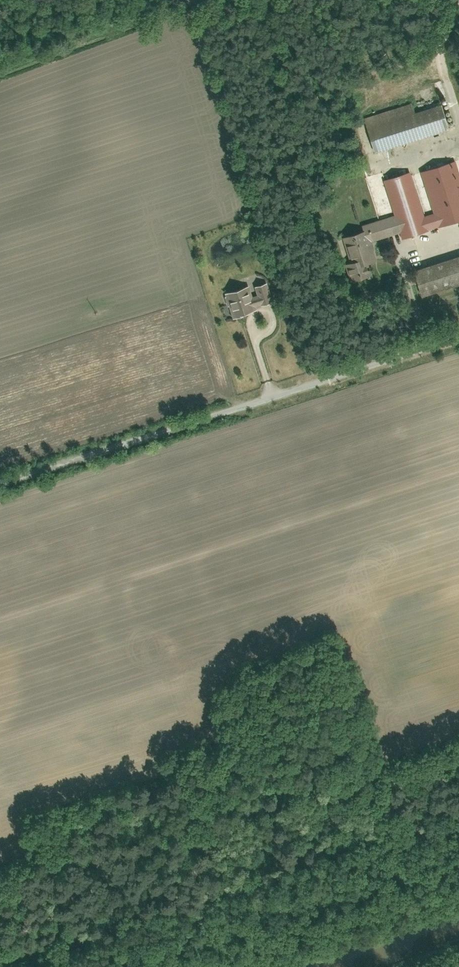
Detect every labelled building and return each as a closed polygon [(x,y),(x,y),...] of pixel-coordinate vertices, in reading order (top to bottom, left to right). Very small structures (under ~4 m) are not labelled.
[(361,117),(371,151),(444,130),(436,104),(413,110),(411,103),(361,117)] [(458,220),(458,173),(455,159),(419,169),(431,212),(424,214),(412,169),(382,177),(392,215),(359,224),(360,229),(338,235),(346,265),(343,266),(347,280),(369,274),(366,262),(375,259),(370,240),(398,232),(399,236),(458,220)] [(458,283),(458,253),(408,269),(416,296),(458,283)] [(249,294),(247,285),(223,291),(229,316),(254,310),(253,305),(270,301),(265,281),(253,284),(255,293),(249,294)]
